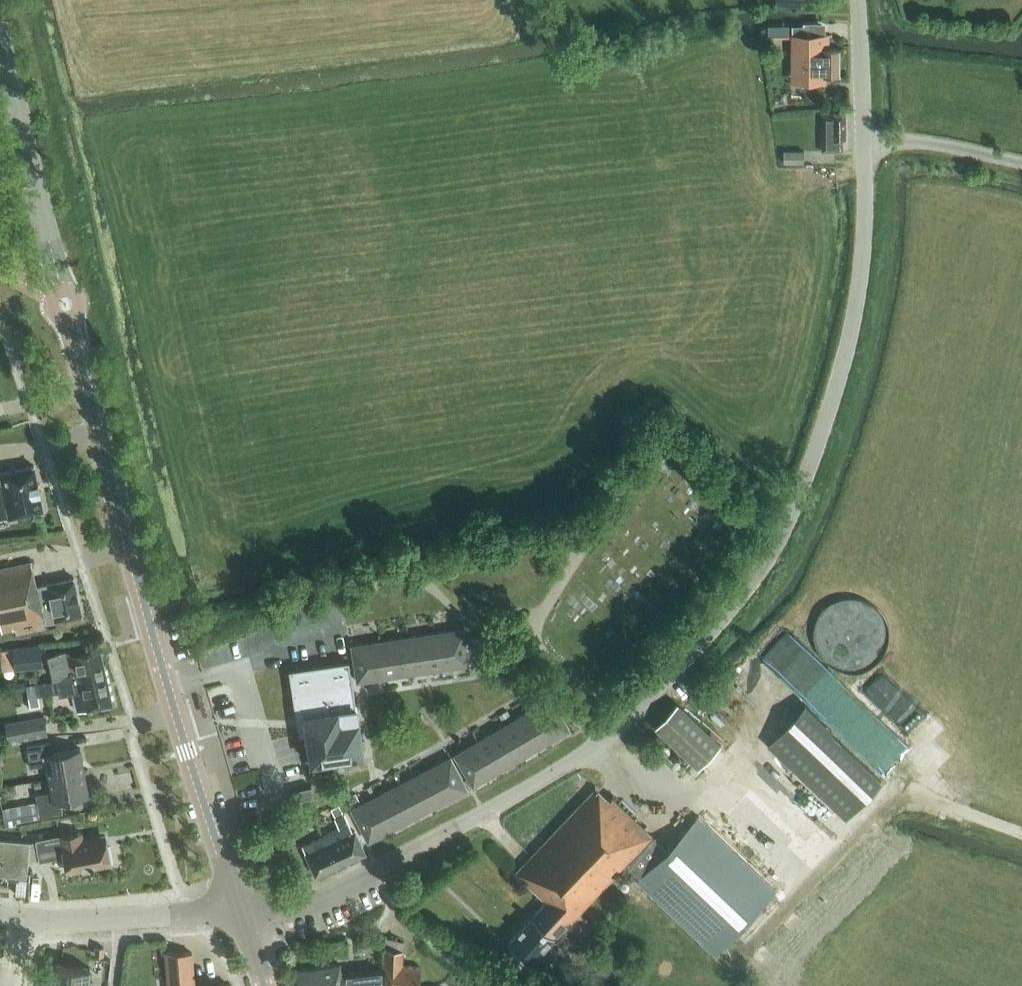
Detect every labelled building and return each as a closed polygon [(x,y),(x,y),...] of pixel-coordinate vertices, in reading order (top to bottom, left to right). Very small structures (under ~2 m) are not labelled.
[(825,74),(839,73),(838,48),(828,48),(828,34),(791,35),(792,82),(825,81),(825,74)] [(824,147),(843,147),(843,138),(845,138),(845,112),(823,113),(824,147)] [(783,150),(783,163),(804,163),(804,150),(783,150)] [(8,515),(9,517),(43,510),(34,465),(0,472),(2,483),(0,484),(0,516),(8,515)] [(0,569),(0,620),(2,630),(44,621),(36,585),(31,562),(0,569)] [(36,585),(44,621),(47,620),(48,621),(67,617),(69,624),(82,621),(81,614),(82,614),(74,577),(36,585)] [(816,617),(813,631),(816,645),(824,656),(835,664),(849,667),(863,665),(875,658),(876,657),(885,645),(888,631),(885,616),(877,604),(864,596),(850,593),(836,596),(824,604),(816,617)] [(435,632),(440,668),(469,664),(468,663),(465,639),(463,628),(435,632)] [(407,636),(412,672),(440,668),(435,632),(407,636)] [(468,663),(490,660),(487,635),(465,639),(468,663)] [(412,672),(407,636),(379,641),(385,677),(412,672)] [(351,645),(356,681),(385,677),(379,641),(351,645)] [(15,669),(42,666),(40,644),(14,647),(15,669)] [(70,672),(103,665),(100,649),(71,655),(70,648),(51,652),(57,678),(70,675),(70,672)] [(292,694),(304,714),(305,722),(307,733),(312,768),(316,769),(331,767),(333,765),(332,758),(363,753),(349,660),(289,669),(292,694)] [(38,696),(58,692),(59,696),(74,692),(78,711),(112,704),(103,665),(70,672),(70,675),(57,678),(56,678),(56,679),(36,683),(38,696)] [(298,734),(307,733),(305,722),(304,714),(292,694),(297,723),(298,731),(298,734)] [(551,697),(526,711),(545,743),(569,728),(551,697)] [(677,703),(654,726),(698,768),(720,744),(677,703)] [(881,780),(803,706),(767,744),(845,817),(881,780)] [(526,711),(502,726),(521,757),(545,743),(526,711)] [(44,715),(4,722),(8,742),(48,735),(44,715)] [(502,726),(479,740),(497,771),(521,757),(502,726)] [(473,786),(497,771),(479,740),(454,754),(473,786)] [(46,764),(49,778),(84,771),(80,748),(52,753),(50,741),(27,745),(31,766),(46,764)] [(451,756),(426,769),(442,802),(467,789),(451,756)] [(426,769),(401,782),(418,815),(442,802),(426,769)] [(35,794),(37,802),(39,816),(62,812),(60,800),(88,795),(84,771),(49,778),(51,791),(35,794)] [(401,782),(376,795),(393,828),(418,815),(401,782)] [(314,796),(311,785),(295,789),(298,801),(314,796)] [(595,789),(522,866),(515,872),(546,901),(507,942),(528,961),(552,936),(556,939),(571,923),(569,922),(624,864),(717,951),(773,892),(695,818),(666,849),(611,798),(608,801),(595,789)] [(368,841),(393,828),(376,795),(351,808),(368,841)] [(37,802),(3,808),(6,822),(39,816),(37,802)] [(340,803),(330,808),(334,816),(344,811),(340,803)] [(339,828),(327,834),(340,864),(365,852),(355,830),(353,831),(345,814),(335,818),(339,828)] [(66,870),(110,862),(107,844),(103,844),(102,836),(82,840),(80,831),(36,839),(40,859),(63,854),(66,870)] [(316,875),(340,864),(327,834),(302,845),(316,875)] [(25,872),(27,842),(0,839),(0,871),(9,871),(8,878),(19,879),(19,872),(25,873),(25,872)] [(26,896),(27,881),(19,880),(19,879),(18,879),(17,895),(26,896)] [(94,946),(94,954),(104,955),(104,947),(94,946)] [(402,950),(384,947),(382,985),(418,985),(420,968),(402,965),(402,950)] [(185,952),(165,951),(165,959),(167,985),(194,985),(192,952),(185,952)] [(51,985),(88,985),(89,968),(54,964),(51,985)] [(364,973),(340,975),(339,964),(291,971),(295,985),(381,985),(382,971),(364,973)]
